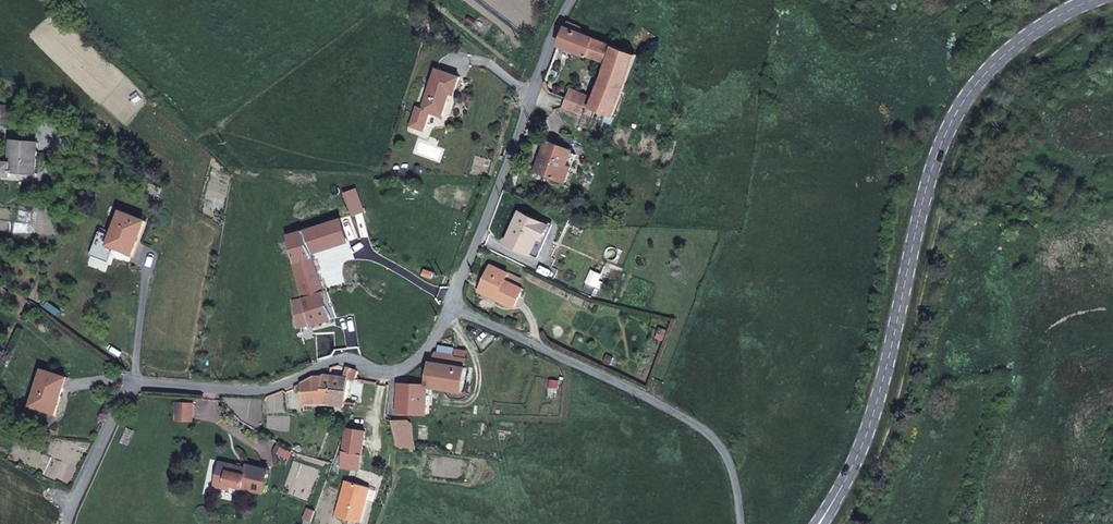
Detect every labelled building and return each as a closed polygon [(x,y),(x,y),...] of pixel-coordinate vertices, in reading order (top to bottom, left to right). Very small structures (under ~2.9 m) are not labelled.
[(624,50),(606,43),(581,34),(583,27),(569,22),(558,48),(582,57),(605,65),(600,79),(625,88),(638,55),(624,50)] [(606,43),(624,50),(628,39),(610,33),(606,43)] [(459,78),(436,69),(421,108),(416,106),(410,125),(422,129),(429,111),(440,115),(445,103),(449,92),(453,93),(459,78)] [(588,109),(614,119),(625,88),(600,79),(593,98),(588,109)] [(565,101),(588,109),(593,98),(569,90),(565,101)] [(9,133),(6,161),(33,163),(36,135),(9,133)] [(564,165),(568,152),(569,149),(560,146),(543,140),(541,141),(540,143),(541,143),(531,171),(543,175),(554,180),(560,164),(564,165)] [(565,183),(575,154),(568,152),(564,165),(560,164),(554,180),(565,183)] [(368,228),(361,207),(346,210),(352,232),(368,228)] [(103,242),(129,248),(133,240),(139,216),(110,210),(103,242)] [(549,225),(520,210),(513,226),(506,242),(530,253),(537,236),(543,239),(549,225)] [(342,234),(334,211),(333,211),(279,228),(297,291),(284,295),(288,318),(288,323),(327,312),(321,293),(315,272),(306,245),(342,234)] [(503,265),(486,256),(481,267),(476,278),(493,285),(491,290),(511,299),(519,281),(500,272),(503,265)] [(328,268),(315,272),(321,293),(334,289),(328,268)] [(435,273),(425,269),(423,275),(433,278),(435,273)] [(455,355),(435,352),(428,366),(427,385),(399,381),(396,409),(426,412),(426,407),(432,407),(432,401),(427,400),(428,390),(451,393),(451,401),(463,403),(470,358),(468,358),(468,351),(457,349),(455,355)] [(43,361),(30,390),(54,401),(67,371),(43,361)] [(347,376),(332,374),(315,374),(302,380),(303,405),(348,407),(350,379),(360,380),(361,371),(348,368),(347,376)] [(177,400),(174,420),(190,422),(193,403),(177,400)] [(411,421),(391,419),(398,445),(419,450),(411,421)] [(353,426),(335,425),(335,431),(333,431),(330,464),(351,466),(353,426)] [(236,469),(206,463),(201,488),(218,491),(219,485),(251,492),(255,471),(236,466),(236,469)] [(326,510),(340,514),(348,479),(336,476),(326,510)] [(295,513),(302,516),(305,506),(298,503),(295,513)]
